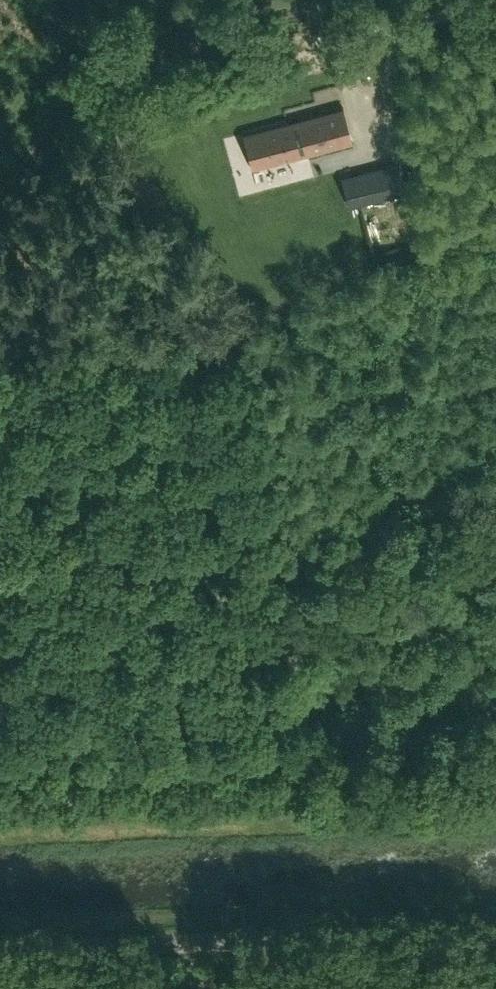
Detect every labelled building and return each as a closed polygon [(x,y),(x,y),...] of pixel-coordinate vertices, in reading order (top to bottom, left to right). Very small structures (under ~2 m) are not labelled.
[(323,112),(249,133),(258,168),(351,143),(341,109),(323,114),(323,112)] [(403,192),(396,165),(355,176),(362,202),(403,192)]
